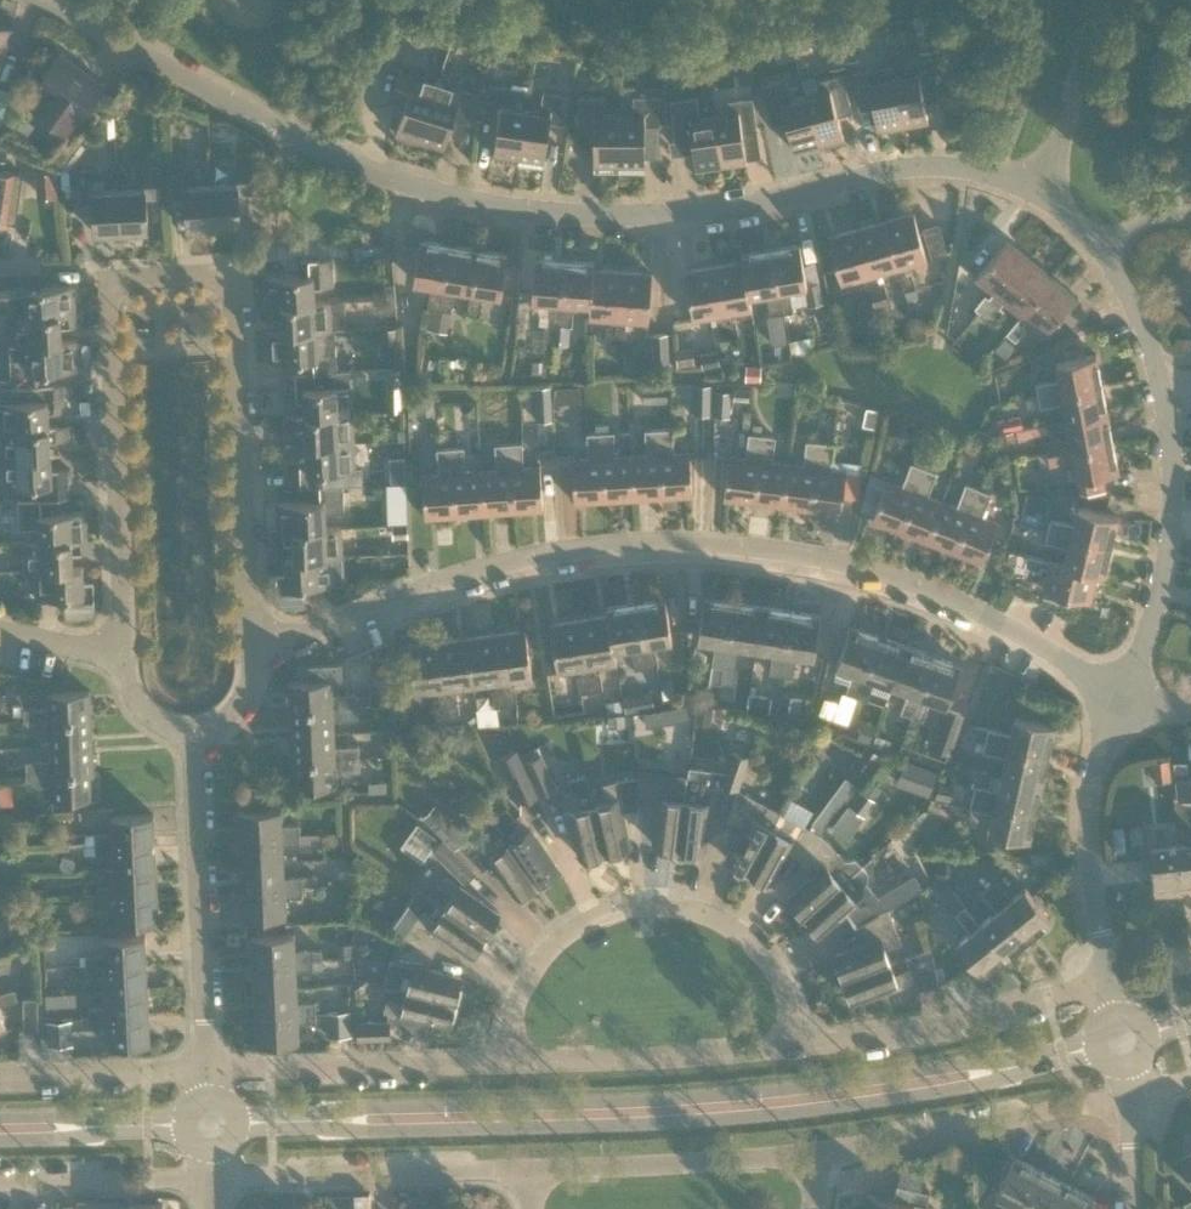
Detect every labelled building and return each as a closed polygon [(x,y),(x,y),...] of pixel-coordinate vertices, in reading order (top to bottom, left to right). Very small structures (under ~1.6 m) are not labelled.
[(918,30),(931,28),(928,13),(915,15),(918,30)] [(11,27),(0,24),(0,61),(11,27)] [(918,30),(922,50),(935,48),(931,28),(918,30)] [(841,40),(846,60),(859,57),(854,37),(841,40)] [(844,65),(839,41),(829,43),(834,67),(844,65)] [(749,50),(736,52),(737,58),(742,62),(745,81),(753,80),(749,50)] [(25,103),(66,132),(47,158),(61,169),(102,112),(88,102),(103,81),(62,51),(35,90),(25,103)] [(623,70),(634,70),(633,56),(623,57),(623,70)] [(908,72),(894,74),(903,125),(928,120),(923,89),(938,86),(932,56),(906,60),(908,72)] [(878,129),(903,125),(894,74),(880,77),(878,65),(852,70),(857,101),(872,98),(878,129)] [(439,80),(400,68),(390,98),(405,102),(395,132),(419,140),(439,80)] [(819,144),(844,137),(836,106),(850,103),(842,72),(816,79),(815,73),(801,77),(806,94),(819,144)] [(819,144),(806,94),(792,98),(786,77),(761,84),(771,124),(786,120),(794,151),(819,144)] [(444,148),(453,117),(468,122),(477,92),(439,80),(419,140),(444,148)] [(518,163),(526,107),(529,88),(489,82),(485,111),(500,113),(493,159),(518,163)] [(15,90),(0,84),(0,119),(1,120),(3,121),(15,90)] [(540,109),(526,107),(518,163),(543,166),(550,121),(565,123),(569,94),(543,90),(540,109)] [(594,170),(620,170),(619,114),(605,114),(605,95),(579,95),(579,124),(594,124),(594,170)] [(633,114),(619,114),(620,170),(645,170),(645,124),(660,124),(660,95),(633,95),(633,114)] [(742,129),(757,127),(753,96),(727,100),(728,111),(714,113),(721,164),(747,160),(742,129)] [(696,168),(721,164),(714,113),(700,115),(698,104),(672,108),(677,138),(692,136),(696,168)] [(102,135),(115,134),(114,115),(101,116),(102,135)] [(241,225),(239,192),(254,191),(252,160),(237,161),(238,182),(212,184),(214,226),(241,225)] [(187,227),(214,226),(212,184),(185,185),(184,164),(169,165),(171,195),(185,194),(187,227)] [(146,186),(119,188),(121,231),(148,229),(146,196),(161,196),(159,165),(144,165),(146,186)] [(92,199),(94,232),(121,231),(119,188),(105,189),(105,178),(92,179),(91,168),(76,169),(78,200),(92,199)] [(16,222),(23,173),(0,169),(0,220),(16,222)] [(36,171),(37,197),(57,196),(56,170),(36,171)] [(911,270),(907,271),(905,265),(927,258),(914,212),(885,220),(898,267),(904,290),(916,286),(911,270)] [(885,220),(857,228),(877,297),(888,294),(883,278),(879,279),(877,273),(898,267),(885,220)] [(948,253),(939,222),(922,227),(931,258),(948,253)] [(861,284),(865,301),(877,297),(857,228),(828,236),(841,283),(863,276),(865,283),(861,284)] [(430,306),(439,308),(450,244),(420,239),(413,280),(431,282),(428,306),(430,306)] [(993,291),(989,296),(985,293),(975,306),(984,314),(1030,258),(1007,239),(976,276),(993,291)] [(800,243),(771,248),(781,312),(793,310),(789,287),(807,284),(800,243)] [(471,289),(472,289),(478,248),(450,244),(439,308),(451,310),(455,286),(471,289)] [(472,289),(471,289),(468,312),(480,314),(483,291),(501,294),(508,253),(478,248),(472,289)] [(770,314),(781,312),(771,248),(741,253),(742,260),(743,260),(749,294),(766,291),(770,314)] [(548,323),(560,324),(565,259),(535,256),(532,298),(550,299),(548,323)] [(266,275),(267,302),(267,303),(314,301),(314,300),(314,286),(333,285),(331,257),(300,259),(301,274),(266,275)] [(1005,300),(1021,313),(1052,276),(1030,258),(984,314),(993,321),(1004,308),(1000,305),(1005,300)] [(595,261),(565,259),(560,324),(572,325),(574,301),(590,302),(591,302),(593,268),(594,268),(595,261)] [(742,260),(714,265),(727,337),(738,335),(735,318),(731,319),(730,312),(752,308),(749,294),(743,260),(742,260)] [(727,337),(714,265),(685,270),(693,318),(716,314),(717,321),(712,322),(715,339),(727,337)] [(605,341),(617,342),(622,270),(594,268),(593,268),(591,302),(590,302),(589,317),(612,318),(611,325),(606,325),(605,341)] [(649,321),(652,272),(622,270),(617,342),(629,343),(630,326),(625,326),(626,319),(649,321)] [(13,314),(28,313),(28,314),(75,312),(75,311),(74,284),(39,285),(38,271),(0,273),(0,300),(9,299),(9,315),(13,314)] [(1052,276),(1021,313),(1006,332),(1016,340),(1026,326),(1023,323),(1027,318),(1045,332),(1075,295),(1052,276)] [(819,281),(807,284),(810,298),(811,303),(823,301),(819,281)] [(907,300),(919,297),(916,286),(904,290),(907,300)] [(314,301),(267,303),(267,302),(261,304),(262,316),(283,315),(284,329),(284,330),(316,329),(331,329),(329,300),(314,300),(314,301)] [(437,322),(449,324),(451,310),(439,308),(437,322)] [(28,314),(28,313),(13,314),(14,342),(14,343),(30,342),(29,341),(62,340),(62,339),(61,325),(82,324),(82,311),(75,311),(75,312),(28,314)] [(560,324),(558,343),(570,344),(572,325),(560,324)] [(382,342),(397,342),(396,327),(382,327),(382,342)] [(306,372),(318,371),(337,370),(335,328),(331,329),(316,329),(284,330),(284,329),(269,331),(270,359),(305,357),(306,372)] [(784,329),(771,331),(772,343),(786,341),(784,329)] [(652,333),(654,369),(670,368),(668,333),(652,333)] [(1006,356),(1015,344),(1004,336),(995,348),(1006,356)] [(62,339),(62,340),(29,341),(30,342),(14,343),(14,342),(10,342),(12,385),(31,384),(44,384),(43,369),(78,367),(77,339),(62,339)] [(678,365),(695,363),(692,346),(676,348),(678,365)] [(703,366),(720,363),(718,350),(700,353),(703,366)] [(1036,383),(1038,394),(1102,382),(1096,353),(1056,361),(1059,378),(1036,383)] [(761,380),(762,365),(745,364),(744,379),(761,380)] [(304,399),(305,414),(352,412),(350,370),(337,370),(318,371),(306,372),(287,373),(288,387),(285,387),(285,400),(304,399)] [(1063,402),(1067,419),(1107,411),(1102,382),(1038,394),(1040,406),(1063,402)] [(48,411),(67,410),(67,397),(64,397),(63,383),(44,384),(31,384),(12,385),(0,385),(0,396),(2,428),(49,426),(49,425),(48,411)] [(643,384),(643,401),(667,400),(667,383),(643,384)] [(697,383),(697,415),(711,415),(711,383),(697,383)] [(535,386),(537,419),(553,418),(551,385),(535,386)] [(750,398),(750,388),(736,387),(735,397),(750,398)] [(718,390),(718,416),(732,416),(731,389),(718,390)] [(434,409),(434,392),(420,393),(420,409),(434,409)] [(873,426),(877,408),(867,406),(863,424),(873,426)] [(1049,452),(1062,449),(1113,440),(1107,411),(1067,419),(1070,435),(1046,440),(1049,452)] [(306,427),(306,442),(354,440),(352,412),(305,414),(286,415),(286,428),(306,427)] [(1004,430),(1022,426),(1020,415),(1002,419),(1004,430)] [(600,431),(610,431),(609,422),(596,422),(596,432),(600,431)] [(49,425),(49,426),(2,428),(3,456),(50,454),(49,438),(69,437),(68,425),(49,425)] [(672,427),(660,428),(664,495),(692,494),(690,451),(674,452),(672,427)] [(631,455),(634,497),(664,495),(660,428),(645,429),(647,454),(631,455)] [(1002,448),(1016,446),(1013,429),(999,432),(1002,448)] [(574,501),(604,499),(600,431),(596,432),(587,432),(588,457),(572,458),(574,501)] [(604,499),(634,497),(631,455),(616,456),(614,431),(610,431),(600,431),(604,499)] [(724,497),(753,501),(762,434),(749,432),(746,457),(729,455),(724,497)] [(753,501),(783,505),(788,462),(773,460),(776,435),(762,434),(753,501)] [(783,505),(813,509),(841,512),(846,470),(830,468),(834,443),(806,439),(803,464),(788,462),(783,505)] [(292,486),(311,485),(311,484),(324,484),(323,470),(355,468),(354,440),(306,442),(307,458),(287,458),(289,471),(292,471),(292,486)] [(1051,463),(1074,459),(1079,487),(1105,488),(1103,472),(1118,469),(1113,440),(1062,449),(1049,452),(1051,463)] [(522,441),(510,442),(515,510),(543,508),(540,465),(524,466),(522,441)] [(495,443),(496,468),(482,469),(485,512),(515,510),(510,442),(496,443),(495,443)] [(464,446),(450,447),(455,514),(485,512),(482,469),(466,471),(464,446)] [(455,514),(450,447),(437,448),(438,473),(422,474),(425,516),(455,514)] [(1041,465),(1051,463),(1049,452),(1038,453),(1041,465)] [(50,497),(69,496),(68,481),(71,481),(70,468),(51,469),(50,454),(3,456),(5,484),(22,483),(23,498),(50,497)] [(872,519),(900,529),(924,466),(911,461),(902,485),(887,479),(872,519)] [(900,529),(928,540),(943,500),(928,495),(937,471),(924,466),(900,529)] [(928,540),(956,551),(980,487),(966,482),(957,505),(943,500),(928,540)] [(311,484),(311,485),(312,499),(277,501),(278,528),(278,529),(326,527),(326,526),(325,512),(344,510),(343,483),(324,484),(311,484)] [(991,492),(980,487),(956,551),(982,561),(998,521),(982,515),(991,492)] [(1040,497),(1028,494),(1024,509),(1036,512),(1040,497)] [(50,511),(50,497),(23,498),(18,498),(20,525),(39,524),(40,539),(40,540),(87,538),(87,537),(85,509),(50,511)] [(1048,529),(1080,537),(1111,544),(1118,515),(1078,505),(1074,523),(1051,517),(1048,529)] [(326,527),(278,529),(278,528),(272,529),(273,542),(294,540),(295,555),(295,556),(333,554),(333,555),(342,554),(341,526),(326,526),(326,527)] [(1111,544),(1080,537),(1048,529),(1045,540),(1068,546),(1064,562),(1064,564),(1097,571),(1104,573),(1111,544)] [(87,538),(40,540),(40,539),(25,540),(26,568),(35,568),(73,566),(73,565),(73,551),(94,550),(93,537),(87,537),(87,538)] [(1024,565),(1027,554),(1018,551),(1010,549),(1006,566),(1023,570),(1024,565)] [(307,604),(306,584),(344,582),(342,554),(333,555),(333,554),(295,556),(295,555),(286,556),(286,572),(277,572),(278,605),(307,604)] [(1064,564),(1064,562),(1027,554),(1024,565),(1041,569),(1042,565),(1048,566),(1043,588),(1090,600),(1097,571),(1064,564)] [(35,568),(37,596),(65,594),(65,615),(95,613),(93,580),(83,581),(83,566),(73,565),(73,566),(35,568)] [(721,682),(724,665),(733,601),(704,596),(698,637),(716,640),(710,680),(721,682)] [(665,597),(636,602),(647,666),(658,664),(654,641),(672,638),(665,597)] [(739,644),(756,646),(762,605),(733,601),(724,665),(736,667),(739,644)] [(635,668),(647,666),(636,602),(607,606),(608,614),(608,613),(614,647),(615,647),(631,644),(635,668)] [(770,672),(781,674),(791,610),(762,605),(756,646),(773,649),(770,672)] [(791,610),(781,674),(793,676),(797,652),(814,655),(821,614),(791,610)] [(608,614),(580,618),(591,690),(603,688),(600,671),(596,672),(595,665),(617,661),(615,647),(614,647),(608,613),(608,614)] [(591,690),(580,618),(550,623),(558,671),(581,667),(582,674),(577,675),(580,692),(591,690)] [(857,696),(878,634),(850,624),(836,663),(853,669),(846,692),(843,691),(834,718),(847,722),(857,696)] [(526,629),(496,633),(506,704),(518,703),(515,686),(510,687),(510,680),(532,677),(526,629)] [(494,706),(506,704),(496,633),(467,636),(474,685),(495,682),(496,688),(492,689),(494,706)] [(887,696),(892,683),(906,644),(878,634),(857,696),(868,700),(871,690),(887,696)] [(452,687),(474,685),(467,636),(438,640),(448,712),(460,710),(457,694),(453,694),(452,687)] [(448,712),(438,640),(409,644),(415,692),(438,689),(439,696),(434,697),(436,713),(448,712)] [(900,711),(912,715),(933,654),(906,644),(892,683),(909,689),(900,711)] [(933,654),(912,715),(923,719),(931,697),(948,703),(961,664),(933,654)] [(371,672),(387,672),(387,656),(370,656),(371,672)] [(289,681),(290,707),(357,704),(357,694),(357,691),(332,692),(332,680),(342,679),(342,662),(308,664),(309,680),(289,681)] [(664,698),(676,696),(672,677),(661,679),(664,698)] [(389,703),(388,678),(370,679),(371,694),(371,704),(389,703)] [(722,680),(721,694),(732,696),(734,682),(722,680)] [(24,707),(24,720),(91,717),(90,690),(47,692),(48,706),(24,707)] [(799,710),(801,695),(781,692),(778,707),(799,710)] [(749,693),(747,709),(769,712),(771,697),(749,693)] [(357,704),(371,704),(371,694),(357,694),(357,704)] [(711,724),(713,704),(698,703),(696,723),(711,724)] [(290,707),(291,734),(334,732),(334,718),(358,717),(357,704),(290,707)] [(951,753),(965,713),(947,707),(933,747),(951,753)] [(664,708),(645,712),(648,726),(667,722),(664,708)] [(608,726),(625,725),(625,713),(608,714),(608,726)] [(988,727),(985,738),(1049,753),(1055,724),(1015,715),(1011,732),(988,727)] [(49,732),(50,746),(93,744),(91,717),(24,720),(25,733),(49,732)] [(869,741),(875,723),(863,719),(857,737),(869,741)] [(291,734),(293,761),(360,758),(360,756),(359,744),(335,745),(334,732),(291,734)] [(887,748),(891,738),(877,733),(873,743),(887,748)] [(1042,781),(1049,753),(985,738),(983,750),(997,753),(1006,755),(1002,772),(1042,781)] [(427,763),(435,749),(422,741),(413,756),(427,763)] [(26,759),(27,774),(94,770),(93,744),(50,746),(51,758),(26,759)] [(849,768),(862,778),(880,754),(867,744),(849,768)] [(662,768),(661,745),(642,746),(642,768),(662,768)] [(726,776),(742,782),(753,751),(737,745),(726,776)] [(502,755),(522,800),(538,793),(517,748),(502,755)] [(526,761),(540,792),(555,785),(542,754),(526,761)] [(360,769),(360,758),(293,761),(294,787),(336,785),(336,771),(360,769)] [(897,783),(929,794),(937,769),(905,758),(897,783)] [(1156,780),(1171,779),(1169,759),(1153,760),(1155,780),(1156,780)] [(689,766),(685,798),(679,845),(705,848),(710,801),(711,801),(713,783),(722,784),(722,782),(724,782),(726,770),(689,766)] [(95,796),(94,770),(27,774),(27,785),(52,784),(52,798),(95,796)] [(1036,810),(1042,781),(1002,772),(998,789),(975,784),(972,795),(1036,810)] [(579,856),(604,850),(593,803),(587,774),(570,778),(573,790),(565,792),(569,809),(568,809),(579,856)] [(604,850),(631,844),(623,809),(639,805),(638,775),(603,783),(607,800),(593,803),(604,850)] [(653,842),(679,845),(685,798),(671,796),(673,779),(661,777),(659,795),(659,794),(653,842)] [(1190,797),(1190,777),(1176,779),(1178,798),(1190,797)] [(387,779),(369,780),(370,790),(387,789),(387,779)] [(949,800),(953,783),(940,780),(935,797),(949,800)] [(780,811),(738,788),(728,816),(743,824),(726,856),(749,868),(780,811)] [(864,816),(876,800),(861,788),(849,804),(864,816)] [(1036,810),(972,795),(970,807),(993,812),(989,829),(1029,839),(1036,810)] [(424,817),(455,848),(467,835),(436,804),(424,817)] [(531,826),(521,812),(515,816),(508,806),(493,816),(537,880),(559,865),(531,826)] [(240,835),(300,833),(300,823),(282,823),(281,807),(239,809),(240,835)] [(780,811),(749,868),(772,881),(789,849),(802,860),(822,834),(780,811)] [(155,840),(154,813),(112,815),(112,832),(95,833),(95,843),(155,840)] [(515,896),(537,880),(493,816),(479,825),(486,836),(479,841),(488,855),(488,856),(515,896)] [(422,861),(438,838),(417,823),(401,845),(422,861)] [(69,846),(86,845),(85,833),(68,834),(69,846)] [(240,835),(242,862),(284,860),(283,844),(301,843),(300,833),(240,835)] [(807,914),(843,882),(862,865),(856,858),(847,860),(822,834),(802,860),(816,871),(789,895),(807,914)] [(476,870),(444,838),(432,849),(465,882),(476,870)] [(1131,840),(1132,853),(1145,852),(1144,839),(1131,840)] [(113,852),(114,869),(157,867),(155,840),(95,843),(96,853),(113,852)] [(1178,844),(1183,890),(1190,889),(1190,843),(1178,844)] [(1183,890),(1178,844),(1150,847),(1155,893),(1183,890)] [(360,869),(369,858),(358,850),(349,861),(360,869)] [(996,879),(1006,871),(995,857),(981,869),(992,882),(996,879)] [(242,862),(243,889),(303,887),(302,875),(285,876),(284,860),(242,862)] [(851,910),(860,925),(889,908),(864,880),(867,878),(869,873),(862,865),(843,882),(807,914),(824,934),(851,910)] [(97,885),(98,896),(158,893),(157,867),(114,869),(115,884),(97,885)] [(955,912),(965,904),(940,873),(930,881),(955,912)] [(453,894),(445,905),(485,933),(500,911),(460,884),(446,874),(439,884),(453,894)] [(992,882),(987,886),(1028,937),(1051,918),(1025,886),(1011,897),(996,879),(992,882)] [(1006,955),(1028,937),(987,886),(978,894),(993,912),(980,923),(1006,955)] [(303,895),(303,887),(243,889),(244,915),(286,913),(286,896),(303,895)] [(420,911),(403,936),(434,951),(441,935),(470,955),(485,933),(445,905),(421,888),(418,891),(417,890),(408,903),(420,911)] [(159,919),(158,893),(98,896),(98,905),(116,904),(117,921),(159,919)] [(1006,955),(980,923),(965,904),(955,912),(970,930),(956,942),(982,974),(1006,955)] [(902,941),(889,908),(860,925),(869,940),(836,953),(845,977),(890,960),(885,948),(902,941)] [(252,934),(253,961),(313,958),(313,948),(295,948),(295,932),(252,934)] [(86,954),(87,964),(146,960),(145,934),(103,936),(104,953),(86,954)] [(427,966),(434,951),(403,936),(396,961),(391,959),(384,983),(407,989),(454,1000),(461,975),(427,966)] [(46,939),(48,964),(62,963),(61,938),(46,939)] [(337,956),(353,956),(352,942),(336,942),(337,956)] [(890,960),(845,977),(855,1002),(900,985),(899,984),(915,978),(919,988),(938,984),(931,947),(907,955),(911,967),(895,973),(890,960)] [(314,968),(313,958),(253,961),(255,988),(297,986),(296,969),(314,968)] [(105,973),(106,990),(148,987),(146,960),(87,964),(87,974),(105,973)] [(316,1012),(315,1000),(298,1001),(297,986),(255,988),(256,1015),(316,1012)] [(18,998),(15,987),(0,992),(0,1002),(0,1003),(18,998)] [(149,1015),(148,988),(148,987),(106,990),(106,1005),(89,1006),(89,1018),(149,1015)] [(448,1026),(454,1000),(407,989),(404,1002),(387,998),(384,1010),(401,1014),(448,1026)] [(47,1005),(65,1004),(64,992),(46,993),(47,1005)] [(38,1030),(38,996),(23,996),(24,1030),(38,1030)] [(326,1010),(327,1033),(351,1033),(351,1010),(326,1010)] [(316,1021),(316,1012),(256,1015),(257,1040),(300,1038),(299,1021),(316,1021)] [(150,1040),(149,1015),(89,1018),(90,1026),(107,1026),(108,1042),(150,1040)] [(358,1021),(358,1037),(390,1036),(389,1019),(358,1021)] [(49,1021),(50,1045),(73,1044),(72,1020),(49,1021)] [(1182,1155),(1190,1173),(1190,1151),(1182,1155)] [(1015,1156),(996,1192),(1012,1201),(1008,1208),(1021,1208),(1042,1169),(1015,1156)] [(1068,1183),(1042,1169),(1021,1208),(1054,1208),(1068,1183)] [(937,1206),(927,1204),(930,1191),(897,1183),(894,1198),(867,1192),(863,1208),(937,1208),(937,1206)] [(1094,1196),(1068,1183),(1054,1208),(1087,1208),(1094,1196)] [(354,1193),(355,1208),(370,1208),(369,1192),(354,1193)]
